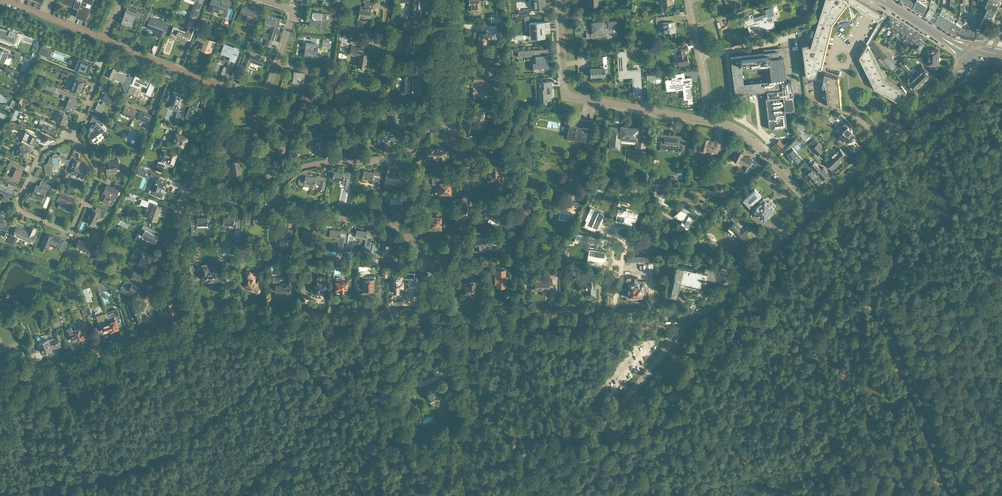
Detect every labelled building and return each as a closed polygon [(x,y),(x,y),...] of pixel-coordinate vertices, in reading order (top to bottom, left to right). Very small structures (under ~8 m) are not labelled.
[(94,0),(62,0),(61,1),(79,8),(76,16),(86,20),(94,0)] [(196,0),(191,12),(198,15),(199,12),(198,12),(203,0),(195,0),(196,0)] [(207,11),(207,12),(208,11),(212,13),(213,10),(222,14),(222,16),(224,17),(224,18),(231,1),(230,0),(230,1),(228,0),(224,0),(223,3),(221,3),(221,1),(217,0),(212,0),(207,11)] [(414,1),(413,16),(414,16),(421,16),(421,13),(421,3),(423,3),(424,3),(424,0),(406,0),(406,1),(414,1)] [(469,4),(469,9),(474,9),(474,12),(480,12),(480,5),(483,6),(484,0),(469,0),(469,4)] [(519,11),(519,15),(530,14),(530,10),(535,10),(538,10),(538,8),(545,8),(544,0),(534,0),(534,8),(531,8),(531,9),(523,9),(524,11),(523,11),(519,11)] [(833,22),(852,19),(850,8),(848,7),(849,1),(879,21),(880,19),(879,18),(882,13),(861,0),(825,0),(811,46),(809,45),(809,43),(803,44),(807,77),(813,76),(816,76),(817,76),(819,67),(822,68),(833,22)] [(913,6),(913,7),(913,8),(916,9),(917,9),(918,10),(924,0),(917,0),(913,6)] [(929,2),(926,0),(924,0),(918,10),(920,11),(920,12),(922,13),(923,13),(928,5),(929,2)] [(930,18),(938,5),(936,4),(937,3),(932,0),(931,0),(931,2),(930,5),(929,6),(931,7),(926,14),(926,15),(926,16),(928,17),(929,17),(930,18)] [(999,4),(991,0),(983,0),(983,1),(980,0),(979,2),(986,5),(986,6),(997,10),(999,4)] [(369,24),(371,12),(373,12),(373,6),(374,2),(365,1),(364,7),(360,7),(358,19),(359,20),(359,17),(363,18),(363,20),(369,21),(369,24)] [(127,13),(121,27),(121,28),(123,23),(131,25),(133,20),(132,20),(134,15),(140,17),(140,18),(143,10),(142,12),(128,6),(129,5),(125,13),(127,13)] [(811,5),(804,7),(807,15),(814,13),(811,5)] [(935,20),(943,8),(938,5),(930,18),(931,19),(933,20),(934,20),(935,20)] [(994,17),(996,11),(997,10),(986,6),(983,12),(994,17)] [(243,7),(239,16),(246,19),(245,21),(254,24),(259,11),(253,8),(252,10),(243,7)] [(752,14),(745,16),(750,35),(760,32),(760,31),(775,26),(772,16),(775,15),(772,7),(765,9),(766,13),(753,18),(752,14)] [(935,20),(936,21),(936,22),(937,23),(938,22),(940,23),(947,12),(946,11),(943,9),(942,9),(935,20)] [(947,12),(940,23),(946,27),(954,16),(954,15),(954,10),(952,9),(951,14),(949,12),(947,12)] [(149,11),(144,23),(155,28),(154,30),(157,31),(155,36),(161,38),(166,23),(170,24),(172,18),(168,16),(166,22),(159,19),(158,20),(151,17),(153,13),(149,11)] [(326,29),(328,13),(313,11),(312,16),(311,16),(310,24),(320,25),(320,28),(326,29)] [(907,91),(885,78),(870,47),(870,46),(870,45),(869,44),(872,39),(887,15),(883,12),(882,13),(879,18),(880,19),(879,21),(861,52),(862,53),(860,57),(860,58),(875,88),(897,101),(907,91)] [(994,17),(983,12),(981,17),(983,18),(988,21),(992,22),(994,17)] [(268,14),(265,21),(264,25),(270,27),(271,26),(272,26),(268,38),(267,37),(265,45),(271,46),(273,39),(274,40),(281,18),(268,14)] [(675,31),(674,22),(674,21),(681,20),(680,16),(658,18),(659,23),(662,22),(663,33),(675,31)] [(888,30),(895,20),(894,19),(894,18),(893,17),(892,18),(890,16),(883,26),(888,30)] [(951,31),(959,19),(954,16),(946,27),(947,28),(947,29),(948,30),(949,29),(951,31)] [(962,25),(956,34),(960,36),(962,37),(964,38),(965,37),(967,24),(968,24),(968,18),(965,18),(964,22),(963,24),(962,25)] [(987,23),(988,21),(983,18),(981,23),(981,27),(976,27),(975,37),(984,38),(985,37),(986,32),(987,33),(987,29),(986,29),(987,23)] [(607,21),(608,22),(604,22),(604,19),(591,21),(592,27),(586,28),(587,38),(595,37),(595,34),(605,33),(605,28),(608,27),(608,30),(618,29),(617,21),(607,21)] [(962,25),(963,24),(964,22),(959,19),(951,31),(953,32),(953,33),(955,34),(956,33),(956,34),(962,25)] [(895,20),(888,30),(892,32),(891,32),(893,33),(900,23),(898,22),(898,21),(897,20),(896,20),(895,20)] [(550,28),(549,21),(544,22),(544,21),(530,22),(531,38),(544,37),(544,28),(550,28)] [(900,23),(893,33),(895,35),(898,37),(905,26),(904,25),(904,24),(903,24),(902,24),(900,23)] [(486,29),(486,32),(479,32),(479,45),(486,46),(486,36),(496,36),(496,29),(492,29),(492,27),(488,27),(488,24),(481,24),(481,29),(486,29)] [(967,24),(965,37),(972,38),(973,38),(975,38),(975,37),(976,27),(977,25),(968,24),(967,24)] [(188,31),(174,26),(170,36),(175,38),(176,35),(187,39),(188,37),(190,38),(191,38),(195,27),(190,25),(188,31)] [(905,26),(898,37),(903,40),(910,29),(908,28),(908,27),(907,26),(906,27),(905,26)] [(15,42),(18,34),(13,32),(14,31),(10,30),(1,27),(0,30),(0,37),(15,42)] [(910,41),(915,33),(914,32),(914,31),(913,30),(912,30),(910,29),(903,40),(906,41),(907,39),(910,41)] [(205,33),(199,31),(197,39),(204,42),(202,48),(211,52),(213,47),(212,47),(214,44),(216,40),(204,36),(205,33)] [(913,48),(919,37),(920,36),(919,35),(918,34),(917,33),(915,33),(910,41),(913,43),(911,46),(913,46),(912,47),(913,48)] [(411,36),(411,49),(421,49),(421,34),(416,34),(416,36),(411,36)] [(919,51),(925,42),(923,40),(922,39),(919,37),(913,48),(919,51)] [(323,38),(322,46),(331,47),(332,44),(329,43),(330,39),(323,38)] [(37,41),(33,52),(38,54),(42,43),(37,41)] [(235,61),(240,47),(235,45),(234,46),(224,42),(220,52),(221,52),(222,51),(231,55),(229,59),(235,61)] [(307,43),(305,54),(317,56),(318,44),(307,43)] [(687,45),(677,47),(678,55),(677,56),(678,60),(678,59),(679,66),(688,64),(686,55),(685,55),(684,50),(688,50),(687,45)] [(43,47),(40,53),(49,57),(51,50),(43,47)] [(351,47),(349,56),(359,57),(358,62),(357,67),(361,68),(362,68),(365,69),(368,54),(365,54),(365,53),(364,53),(365,50),(351,47)] [(542,69),(549,69),(548,61),(546,62),(545,55),(548,55),(547,48),(518,51),(518,57),(536,56),(536,63),(533,63),(534,71),(541,70),(542,70),(542,69)] [(793,90),(792,90),(791,81),(784,81),(784,78),(781,48),(764,50),(764,53),(737,56),(735,56),(731,57),(732,70),(730,70),(731,74),(732,74),(735,94),(767,91),(767,97),(765,98),(766,106),(766,107),(765,107),(765,108),(766,108),(766,109),(767,109),(767,114),(768,124),(769,129),(776,128),(786,127),(784,110),(794,109),(792,92),(793,92),(793,91),(793,90)] [(936,50),(936,48),(929,48),(929,49),(928,49),(927,49),(925,51),(927,53),(928,53),(928,57),(939,57),(939,53),(938,53),(938,50),(936,50)] [(9,51),(3,49),(2,50),(0,49),(0,61),(4,62),(5,60),(9,51)] [(264,58),(256,55),(257,52),(249,49),(245,57),(244,57),(242,62),(243,63),(240,70),(247,72),(251,61),(262,65),(264,58)] [(24,54),(15,50),(13,55),(22,59),(24,54)] [(619,76),(625,75),(625,77),(633,76),(634,92),(636,92),(641,92),(641,91),(640,78),(640,75),(640,70),(639,70),(626,71),(625,56),(626,56),(626,51),(617,52),(619,76)] [(599,67),(590,68),(590,77),(605,76),(605,67),(607,67),(606,55),(605,55),(605,53),(600,53),(601,56),(599,56),(599,67)] [(79,57),(77,61),(76,61),(75,61),(74,62),(74,63),(74,64),(74,65),(75,65),(75,66),(74,69),(88,75),(93,63),(79,57)] [(939,61),(939,57),(928,57),(925,57),(925,62),(928,66),(936,66),(936,64),(938,64),(938,61),(939,61)] [(924,67),(923,66),(922,65),(921,65),(922,67),(921,67),(923,69),(919,73),(925,80),(926,80),(927,80),(929,79),(928,78),(931,75),(924,67)] [(498,67),(481,67),(471,67),(471,74),(475,74),(475,77),(474,77),(474,90),(473,90),(473,91),(474,91),(474,97),(488,97),(487,97),(488,86),(483,85),(483,74),(494,75),(497,76),(497,70),(498,70),(498,67)] [(129,75),(128,77),(125,76),(126,74),(120,71),(120,70),(119,70),(119,69),(118,69),(118,70),(117,70),(113,68),(110,76),(109,76),(109,77),(110,77),(110,78),(111,79),(112,79),(112,78),(113,78),(113,77),(120,80),(123,88),(127,90),(133,77),(129,75)] [(294,70),(293,81),(304,83),(306,72),(312,73),(313,70),(299,68),(299,71),(294,70)] [(402,68),(402,72),(410,72),(409,93),(413,93),(413,97),(419,97),(419,95),(420,95),(420,77),(419,77),(419,68),(402,68)] [(916,70),(911,75),(912,76),(921,85),(923,83),(924,83),(925,82),(925,81),(925,80),(919,73),(916,70)] [(816,78),(816,76),(813,76),(814,80),(824,83),(823,85),(827,86),(829,104),(842,107),(839,77),(825,73),(824,80),(816,78)] [(692,87),(691,77),(678,79),(677,74),(671,74),(672,79),(669,80),(669,79),(666,79),(666,80),(665,80),(666,91),(667,91),(666,90),(680,89),(684,88),(685,99),(689,98),(693,98),(692,87)] [(135,75),(131,84),(141,88),(142,85),(148,88),(146,93),(151,95),(156,84),(152,82),(152,81),(147,79),(147,80),(145,79),(145,78),(139,76),(139,77),(135,75)] [(73,76),(70,84),(73,85),(71,90),(79,93),(81,89),(82,89),(82,90),(84,85),(83,84),(84,80),(73,76)] [(921,85),(912,76),(909,78),(906,81),(915,91),(918,88),(919,88),(920,87),(920,86),(921,85)] [(552,91),(551,81),(540,82),(540,81),(538,82),(538,83),(539,83),(540,88),(539,88),(540,100),(546,100),(547,100),(551,100),(550,92),(552,91)] [(48,84),(46,88),(55,92),(57,87),(48,84)] [(336,87),(336,95),(335,95),(335,99),(339,99),(339,102),(349,102),(349,95),(343,95),(343,87),(336,87)] [(184,94),(180,93),(181,93),(178,92),(175,91),(174,91),(174,92),(174,93),(167,90),(164,101),(170,103),(170,104),(169,104),(170,104),(179,107),(179,108),(180,108),(180,107),(184,95),(184,94)] [(103,91),(99,99),(110,104),(111,105),(111,104),(112,104),(116,96),(105,92),(103,91)] [(190,103),(186,117),(194,119),(195,115),(199,116),(201,112),(202,111),(201,111),(202,109),(197,107),(199,100),(201,94),(195,92),(193,98),(190,103)] [(73,110),(77,99),(64,94),(62,98),(68,100),(65,108),(68,108),(68,109),(69,109),(73,110)] [(254,113),(252,114),(253,124),(260,123),(259,113),(260,112),(259,109),(262,109),(261,103),(252,105),(252,101),(246,102),(247,107),(252,106),(254,113)] [(95,109),(102,112),(105,106),(98,103),(95,109)] [(133,118),(137,111),(128,107),(129,106),(125,105),(122,114),(133,118)] [(394,110),(389,111),(392,124),(398,123),(399,125),(404,125),(402,116),(400,117),(400,116),(400,114),(406,113),(405,108),(404,105),(394,107),(394,110)] [(473,109),(473,117),(477,117),(477,127),(483,127),(483,113),(484,113),(484,112),(494,112),(494,106),(481,106),(481,109),(473,109)] [(364,125),(363,116),(367,116),(366,109),(353,112),(355,120),(356,120),(357,126),(364,125)] [(287,125),(287,128),(288,128),(296,127),(295,127),(293,117),(297,116),(296,110),(287,112),(288,117),(286,118),(287,125)] [(137,111),(133,118),(133,120),(140,123),(141,120),(148,124),(152,116),(140,111),(140,112),(137,111)] [(323,111),(317,112),(318,118),(321,117),(323,128),(330,126),(329,118),(333,117),(332,111),(323,112),(323,111)] [(59,112),(55,121),(60,123),(61,122),(68,126),(69,121),(66,120),(68,115),(64,113),(64,114),(59,112)] [(854,131),(851,128),(851,129),(850,128),(852,125),(841,114),(838,116),(845,123),(843,125),(841,127),(845,131),(839,136),(841,137),(840,138),(843,141),(845,140),(848,142),(849,141),(849,142),(850,142),(851,142),(852,142),(852,141),(853,141),(853,140),(853,139),(853,138),(852,138),(853,137),(853,138),(854,137),(853,137),(855,135),(853,132),(854,131)] [(92,143),(96,148),(100,145),(97,141),(99,139),(96,135),(101,131),(102,132),(102,133),(106,130),(105,130),(106,129),(102,124),(100,122),(100,123),(98,123),(100,118),(93,115),(90,121),(96,124),(95,126),(94,125),(93,128),(91,126),(89,129),(91,129),(89,135),(94,142),(92,143)] [(792,122),(798,128),(802,124),(795,117),(792,120),(793,121),(792,122)] [(37,128),(41,130),(46,133),(49,134),(52,135),(55,128),(52,127),(53,126),(54,124),(41,118),(37,128)] [(570,124),(567,138),(586,141),(590,120),(578,118),(577,126),(570,124)] [(187,141),(188,137),(187,137),(180,134),(182,130),(183,130),(184,127),(179,125),(178,126),(175,125),(174,129),(177,130),(175,135),(171,134),(170,139),(174,140),(172,143),(177,145),(177,146),(184,148),(186,143),(185,142),(186,141),(187,141)] [(612,127),(610,149),(620,150),(621,140),(636,141),(635,151),(645,152),(647,131),(638,130),(638,128),(621,126),(621,128),(612,127)] [(23,138),(21,141),(24,143),(32,146),(33,146),(36,139),(38,140),(38,139),(39,137),(39,136),(27,131),(24,139),(23,138)] [(381,140),(380,140),(382,147),(381,147),(382,150),(382,151),(389,149),(387,138),(394,137),(393,132),(378,135),(379,139),(380,139),(381,140)] [(245,137),(243,137),(245,148),(252,147),(249,134),(244,134),(245,137)] [(661,134),(660,151),(680,152),(680,149),(682,149),(683,146),(680,146),(680,144),(685,144),(686,136),(681,136),(680,138),(662,136),(662,134),(661,134)] [(288,142),(287,138),(287,136),(276,137),(277,142),(278,149),(278,152),(279,152),(286,151),(284,142),(288,142)] [(310,140),(310,141),(310,142),(311,143),(312,143),(313,143),(314,154),(317,153),(318,156),(322,156),(322,152),(324,152),(323,143),(326,143),(325,136),(321,137),(321,136),(318,137),(312,139),(311,139),(310,140)] [(360,137),(348,139),(348,143),(350,143),(352,154),(359,152),(357,144),(361,143),(360,137)] [(701,138),(699,149),(707,151),(707,150),(718,153),(721,141),(714,140),(714,143),(708,142),(709,140),(701,138)] [(815,138),(811,141),(816,146),(813,149),(822,158),(827,154),(824,150),(826,148),(820,142),(819,142),(815,138)] [(483,139),(483,150),(495,150),(495,139),(483,139)] [(779,140),(775,143),(780,148),(784,145),(779,140)] [(155,143),(148,141),(147,146),(148,146),(148,147),(152,149),(155,143)] [(801,150),(806,146),(801,141),(796,145),(801,150)] [(17,149),(15,155),(27,160),(29,156),(28,155),(32,146),(24,143),(23,146),(18,144),(17,148),(17,149)] [(426,149),(426,150),(425,151),(425,153),(426,153),(426,155),(430,155),(430,157),(432,157),(432,158),(434,158),(434,157),(435,157),(440,157),(440,163),(444,163),(444,155),(446,155),(446,154),(446,153),(446,151),(446,149),(442,149),(442,147),(435,147),(435,149),(426,149)] [(170,151),(165,149),(163,148),(161,155),(163,156),(168,158),(167,160),(166,164),(173,166),(174,162),(176,156),(177,156),(178,153),(171,150),(170,151)] [(840,148),(836,152),(843,159),(847,156),(840,148)] [(802,158),(794,149),(787,156),(793,162),(797,163),(802,158)] [(736,150),(732,159),(739,163),(739,162),(747,166),(745,170),(746,170),(749,171),(748,172),(759,163),(758,163),(756,165),(752,163),(751,162),(752,161),(748,159),(748,160),(742,157),(744,153),(736,150)] [(843,159),(836,152),(826,162),(833,169),(843,159)] [(59,156),(58,156),(58,155),(57,154),(56,154),(55,154),(54,154),(54,155),(53,155),(53,156),(53,157),(52,157),(50,156),(47,163),(48,164),(44,164),(46,175),(54,174),(53,168),(54,166),(55,166),(55,167),(56,168),(57,168),(58,168),(59,168),(59,167),(60,167),(60,166),(60,165),(61,165),(60,161),(61,161),(68,165),(70,160),(69,159),(65,160),(67,156),(60,153),(59,156)] [(114,156),(106,157),(106,162),(108,161),(109,166),(107,167),(107,174),(117,173),(117,167),(119,166),(118,159),(114,160),(114,156)] [(234,161),(232,162),(234,175),(241,174),(239,158),(233,159),(234,161)] [(421,158),(413,163),(414,165),(416,165),(420,172),(427,168),(421,158)] [(74,161),(69,172),(84,178),(85,174),(87,169),(79,165),(80,161),(74,159),(73,161),(74,161)] [(264,161),(260,162),(260,167),(263,166),(264,177),(271,176),(270,167),(274,166),(273,160),(269,161),(269,163),(265,164),(264,161)] [(22,170),(24,167),(10,161),(7,168),(8,169),(5,177),(16,182),(18,178),(19,179),(23,171),(22,170)] [(810,166),(813,169),(822,179),(829,173),(824,167),(822,169),(815,161),(810,166)] [(389,165),(388,172),(398,174),(398,176),(404,177),(402,185),(408,186),(410,174),(405,173),(406,167),(400,165),(399,167),(389,165)] [(500,173),(499,165),(490,165),(491,173),(488,174),(488,175),(488,178),(489,180),(492,180),(492,181),(494,181),(494,185),(495,185),(495,186),(494,186),(494,188),(495,189),(495,190),(504,189),(503,173),(500,173)] [(141,167),(139,173),(145,175),(148,169),(141,167)] [(813,169),(806,175),(815,186),(822,179),(813,169)] [(150,170),(149,175),(152,176),(153,175),(157,177),(157,178),(156,178),(154,184),(152,190),(150,189),(149,193),(153,195),(162,198),(164,194),(159,192),(161,187),(165,188),(167,181),(160,179),(162,174),(157,173),(150,170)] [(334,171),(333,177),(334,177),(334,178),(337,178),(344,179),(343,184),(349,185),(352,172),(342,170),(342,172),(334,171)] [(363,170),(362,177),(373,179),(372,183),(379,184),(381,172),(374,171),(374,172),(363,170)] [(310,174),(303,173),(302,177),(300,178),(299,179),(298,181),(299,184),(301,185),(304,185),(311,186),(311,183),(315,184),(315,182),(319,183),(319,182),(320,182),(318,189),(324,190),(326,177),(316,175),(316,177),(309,176),(310,174)] [(32,195),(31,197),(37,199),(42,201),(47,189),(48,190),(51,184),(43,181),(42,180),(39,185),(37,184),(32,195)] [(439,183),(438,180),(433,180),(433,184),(437,184),(437,188),(440,188),(440,194),(446,195),(446,193),(450,193),(450,192),(451,192),(451,189),(450,189),(450,186),(451,186),(451,184),(450,184),(450,183),(439,183)] [(105,197),(103,202),(111,205),(115,197),(116,197),(119,190),(123,191),(125,186),(115,182),(113,187),(107,185),(104,192),(103,194),(104,194),(103,196),(105,197)] [(0,184),(0,191),(4,193),(1,201),(6,203),(9,195),(11,196),(14,189),(0,183),(0,184)] [(58,187),(56,191),(60,193),(57,200),(61,202),(59,206),(65,209),(66,205),(71,208),(74,199),(69,197),(64,194),(66,191),(58,187)] [(755,189),(753,191),(743,200),(749,207),(751,205),(754,208),(760,203),(757,200),(761,196),(755,189)] [(397,203),(406,203),(406,197),(390,197),(390,205),(390,212),(390,215),(398,215),(397,215),(397,211),(397,203)] [(764,199),(760,203),(754,208),(754,209),(753,209),(756,212),(754,213),(757,216),(758,214),(763,220),(764,219),(765,219),(766,219),(767,219),(767,218),(767,217),(767,216),(771,213),(772,213),(773,213),(774,212),(774,211),(774,210),(773,210),(774,210),(770,206),(772,204),(769,201),(768,203),(764,199)] [(146,210),(144,216),(152,219),(152,218),(153,219),(156,220),(159,214),(164,216),(167,208),(163,207),(153,203),(149,201),(148,203),(147,203),(146,206),(151,208),(150,211),(146,210)] [(487,214),(485,218),(488,220),(490,218),(495,221),(494,221),(498,223),(503,214),(502,214),(504,209),(497,205),(495,208),(494,207),(494,206),(490,204),(487,209),(490,211),(490,212),(488,215),(487,214)] [(91,212),(87,221),(95,225),(98,216),(103,218),(107,210),(97,206),(95,210),(93,209),(91,212)] [(618,208),(615,222),(616,220),(632,224),(631,225),(632,225),(632,222),(635,222),(639,210),(630,208),(630,210),(626,209),(627,207),(626,207),(626,209),(618,208)] [(680,209),(674,215),(682,220),(680,223),(685,226),(684,228),(688,229),(695,218),(697,219),(700,213),(696,208),(693,213),(683,207),(681,209),(680,209)] [(586,220),(584,226),(595,231),(596,228),(598,229),(599,229),(597,228),(602,218),(603,219),(602,218),(604,213),(592,208),(590,213),(588,212),(585,220),(586,220)] [(249,213),(245,213),(246,224),(250,223),(250,218),(260,218),(260,215),(268,215),(268,209),(258,209),(258,211),(249,211),(249,213)] [(4,230),(5,230),(8,231),(11,223),(3,219),(6,213),(1,211),(1,213),(0,212),(0,228),(4,230)] [(752,228),(746,222),(738,212),(733,217),(737,221),(727,229),(739,242),(747,235),(746,234),(752,228)] [(435,217),(427,217),(427,229),(431,229),(431,228),(435,228),(436,229),(438,229),(439,228),(440,228),(440,227),(441,227),(441,224),(440,224),(440,217),(438,217),(438,213),(435,213),(435,217)] [(208,217),(197,217),(197,218),(192,218),(192,225),(191,225),(191,235),(195,235),(195,234),(196,234),(197,234),(197,228),(197,224),(198,224),(198,225),(201,225),(201,224),(210,224),(210,215),(208,216),(208,217)] [(223,220),(222,220),(222,225),(229,225),(229,224),(234,224),(234,227),(240,227),(240,215),(230,215),(227,215),(224,215),(224,217),(223,217),(223,220)] [(16,222),(7,243),(14,246),(19,236),(28,240),(33,242),(33,243),(37,235),(34,234),(36,228),(30,226),(28,231),(22,229),(23,226),(16,222)] [(139,233),(139,234),(138,233),(135,239),(136,239),(147,245),(149,241),(150,240),(155,243),(158,236),(155,234),(157,231),(144,224),(142,228),(145,229),(142,235),(140,235),(141,234),(139,233)] [(278,229),(277,233),(272,232),(271,241),(275,241),(279,242),(280,236),(287,238),(286,239),(293,240),(294,230),(288,229),(288,231),(278,229)] [(326,232),(326,235),(329,236),(336,237),(335,240),(345,242),(346,236),(347,230),(341,229),(341,230),(330,229),(330,232),(326,232)] [(357,229),(355,237),(366,238),(365,243),(363,252),(370,253),(371,243),(373,236),(374,230),(367,229),(367,231),(357,229)] [(303,230),(302,238),(312,239),(311,244),(317,245),(320,231),(314,230),(313,232),(303,230)] [(46,233),(40,248),(45,250),(47,247),(48,247),(48,246),(47,246),(49,243),(55,245),(54,247),(61,249),(61,248),(65,250),(68,243),(64,242),(64,240),(58,238),(58,239),(53,237),(53,236),(46,233)] [(380,235),(380,239),(379,240),(379,246),(383,246),(383,250),(390,250),(390,241),(398,241),(398,237),(394,237),(394,236),(390,236),(390,235),(380,235)] [(491,236),(487,236),(474,238),(475,246),(476,246),(477,252),(487,251),(486,247),(492,246),(491,236)] [(79,239),(75,247),(88,253),(91,245),(93,246),(95,240),(89,237),(86,243),(79,239)] [(589,246),(586,265),(602,267),(603,263),(605,264),(605,263),(604,263),(606,251),(607,251),(598,249),(599,248),(592,247),(592,248),(590,248),(590,246),(589,246)] [(138,253),(135,259),(140,261),(138,266),(147,270),(151,262),(144,258),(145,256),(143,255),(145,251),(136,247),(134,251),(138,253)] [(483,256),(481,266),(482,266),(482,268),(489,268),(491,255),(483,256)] [(726,276),(726,272),(704,267),(704,269),(667,261),(666,266),(660,265),(659,267),(653,272),(666,275),(667,278),(666,286),(671,287),(669,294),(677,296),(680,284),(699,288),(701,278),(704,279),(705,275),(705,276),(722,280),(725,278),(726,276)] [(207,264),(202,264),(202,267),(201,267),(197,267),(198,273),(202,273),(203,280),(208,279),(208,281),(209,281),(209,282),(213,281),(213,280),(214,280),(214,279),(219,278),(219,277),(220,277),(220,274),(219,274),(219,271),(218,271),(218,266),(213,266),(213,268),(212,268),(212,269),(208,269),(208,268),(207,266),(207,264)] [(507,280),(507,274),(505,274),(505,269),(497,269),(497,272),(496,272),(496,280),(497,280),(497,282),(499,282),(499,285),(504,285),(504,280),(507,280)] [(134,270),(131,277),(142,282),(145,275),(141,274),(141,272),(136,270),(135,271),(134,270)] [(247,277),(249,279),(245,285),(258,292),(259,293),(260,293),(260,292),(261,292),(261,291),(261,290),(260,290),(259,289),(265,281),(260,278),(257,282),(255,281),(255,280),(254,279),(257,274),(254,272),(253,273),(250,272),(247,277)] [(399,275),(394,275),(394,282),(394,289),(394,293),(399,293),(399,289),(403,289),(403,287),(405,287),(405,281),(403,281),(403,279),(403,278),(408,278),(408,289),(414,289),(414,274),(409,274),(409,272),(397,273),(399,273),(399,275)] [(595,286),(594,274),(587,274),(587,278),(588,278),(588,283),(577,283),(578,290),(586,289),(586,296),(594,296),(594,297),(594,286),(595,286)] [(280,285),(280,277),(273,277),(273,287),(276,287),(276,291),(291,291),(291,285),(289,285),(289,282),(292,282),(292,275),(286,275),(287,285),(280,285)] [(313,284),(313,285),(313,287),(313,293),(319,293),(320,294),(322,294),(322,293),(324,293),(324,289),(325,289),(325,283),(325,282),(325,280),(325,275),(317,275),(317,283),(313,283),(313,284)] [(374,289),(373,279),(374,279),(375,279),(375,278),(376,277),(375,276),(375,275),(374,275),(369,275),(369,277),(364,277),(364,289),(365,289),(365,290),(367,290),(368,289),(370,289),(370,290),(372,290),(373,289),(374,289)] [(335,282),(336,282),(336,289),(340,289),(340,291),(341,291),(341,293),(344,293),(345,291),(345,290),(347,290),(347,286),(348,285),(348,283),(347,283),(347,282),(342,282),(342,280),(340,280),(340,277),(337,277),(337,279),(335,279),(335,282)] [(547,278),(535,278),(535,288),(539,288),(539,292),(546,292),(546,288),(552,288),(552,278),(552,277),(547,277),(547,278)] [(646,280),(638,281),(638,277),(628,277),(626,278),(626,282),(628,284),(628,288),(623,288),(623,295),(629,295),(629,296),(629,297),(630,298),(633,298),(635,297),(635,296),(642,296),(642,293),(646,293),(646,280)] [(651,279),(651,294),(660,294),(660,279),(651,279)] [(134,296),(135,292),(138,294),(139,293),(140,292),(139,292),(141,288),(125,280),(120,290),(134,296)] [(464,286),(462,286),(462,292),(464,292),(464,293),(475,293),(475,282),(469,282),(469,284),(464,284),(464,286)] [(122,302),(129,300),(120,294),(119,295),(122,302)] [(169,296),(163,298),(164,301),(167,300),(168,303),(166,303),(169,313),(170,313),(171,313),(172,313),(173,312),(178,310),(176,305),(180,304),(179,303),(180,303),(179,300),(178,300),(178,299),(171,301),(169,296)] [(132,303),(130,304),(131,308),(130,308),(134,320),(135,319),(135,320),(136,319),(137,323),(140,322),(140,321),(143,320),(142,317),(140,309),(139,310),(137,306),(136,303),(132,304),(132,303)] [(118,308),(106,312),(106,313),(108,319),(112,330),(113,330),(114,331),(115,330),(116,329),(119,328),(118,326),(119,326),(118,323),(116,317),(120,315),(118,308)] [(62,313),(58,314),(57,314),(58,317),(61,325),(65,323),(62,313)] [(106,313),(97,316),(99,323),(99,325),(100,325),(102,332),(107,330),(108,331),(112,330),(108,319),(106,313)] [(58,317),(52,319),(54,323),(53,324),(54,327),(61,325),(58,317)] [(82,326),(77,327),(81,339),(85,338),(85,337),(88,335),(86,330),(89,329),(87,322),(81,324),(82,326)] [(81,339),(77,327),(73,329),(73,328),(72,328),(71,325),(66,327),(69,334),(70,333),(73,341),(77,339),(77,341),(81,339)] [(40,337),(39,337),(39,336),(38,336),(37,336),(36,336),(35,337),(35,338),(35,339),(37,345),(36,345),(38,349),(41,348),(42,352),(55,348),(59,346),(59,347),(64,346),(59,331),(54,333),(56,339),(55,339),(54,338),(51,338),(52,341),(50,342),(49,339),(42,342),(40,337)] [(436,387),(426,391),(430,402),(435,399),(435,398),(440,396),(444,394),(441,389),(438,391),(436,387)]
